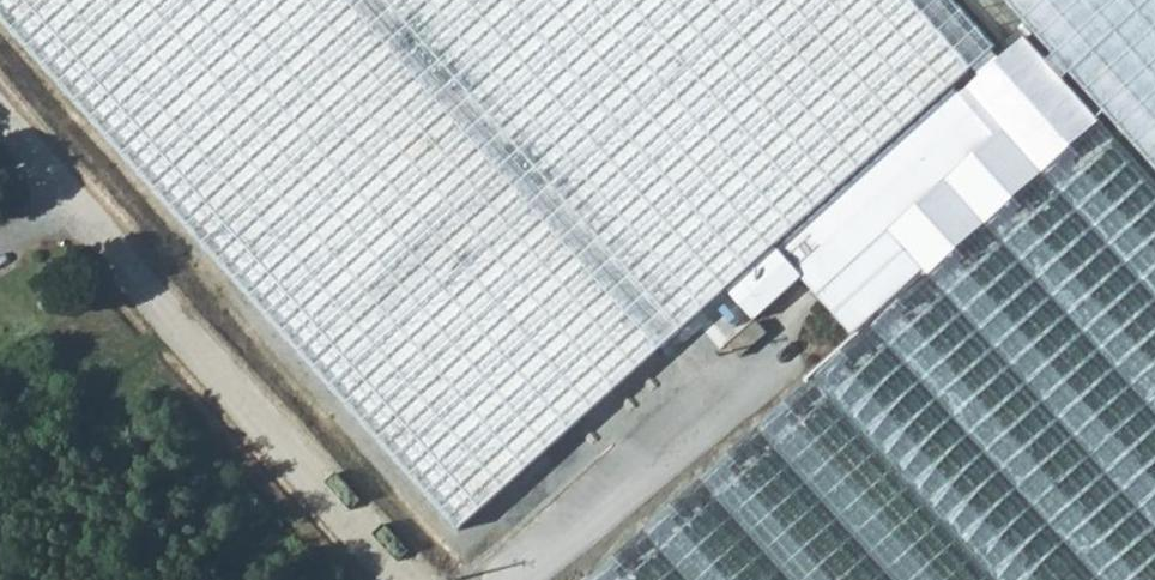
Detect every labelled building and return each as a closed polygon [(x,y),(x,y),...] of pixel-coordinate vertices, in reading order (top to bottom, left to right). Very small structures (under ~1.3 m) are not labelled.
[(184,218),(171,229),(478,570),(733,342),(760,318),(735,291),(860,177),(958,89),(1002,50),(957,0),(0,0),(0,17),(184,218)] [(1056,55),(1049,62),(1064,79),(1151,0),(1006,0),(1056,55)] [(1064,79),(1103,121),(1154,178),(1154,0),(1151,0),(1064,79)] [(962,93),(958,89),(860,177),(735,291),(760,318),(805,277),(855,334),(925,271),(929,276),(931,278),(1103,121),(1064,79),(1049,62),(1026,37),(962,93)] [(1103,121),(931,278),(911,297),(818,380),(597,579),(1154,579),(1154,178),(1103,121)] [(769,329),(766,325),(760,318),(733,342),(741,352),(742,353),(769,329)]
